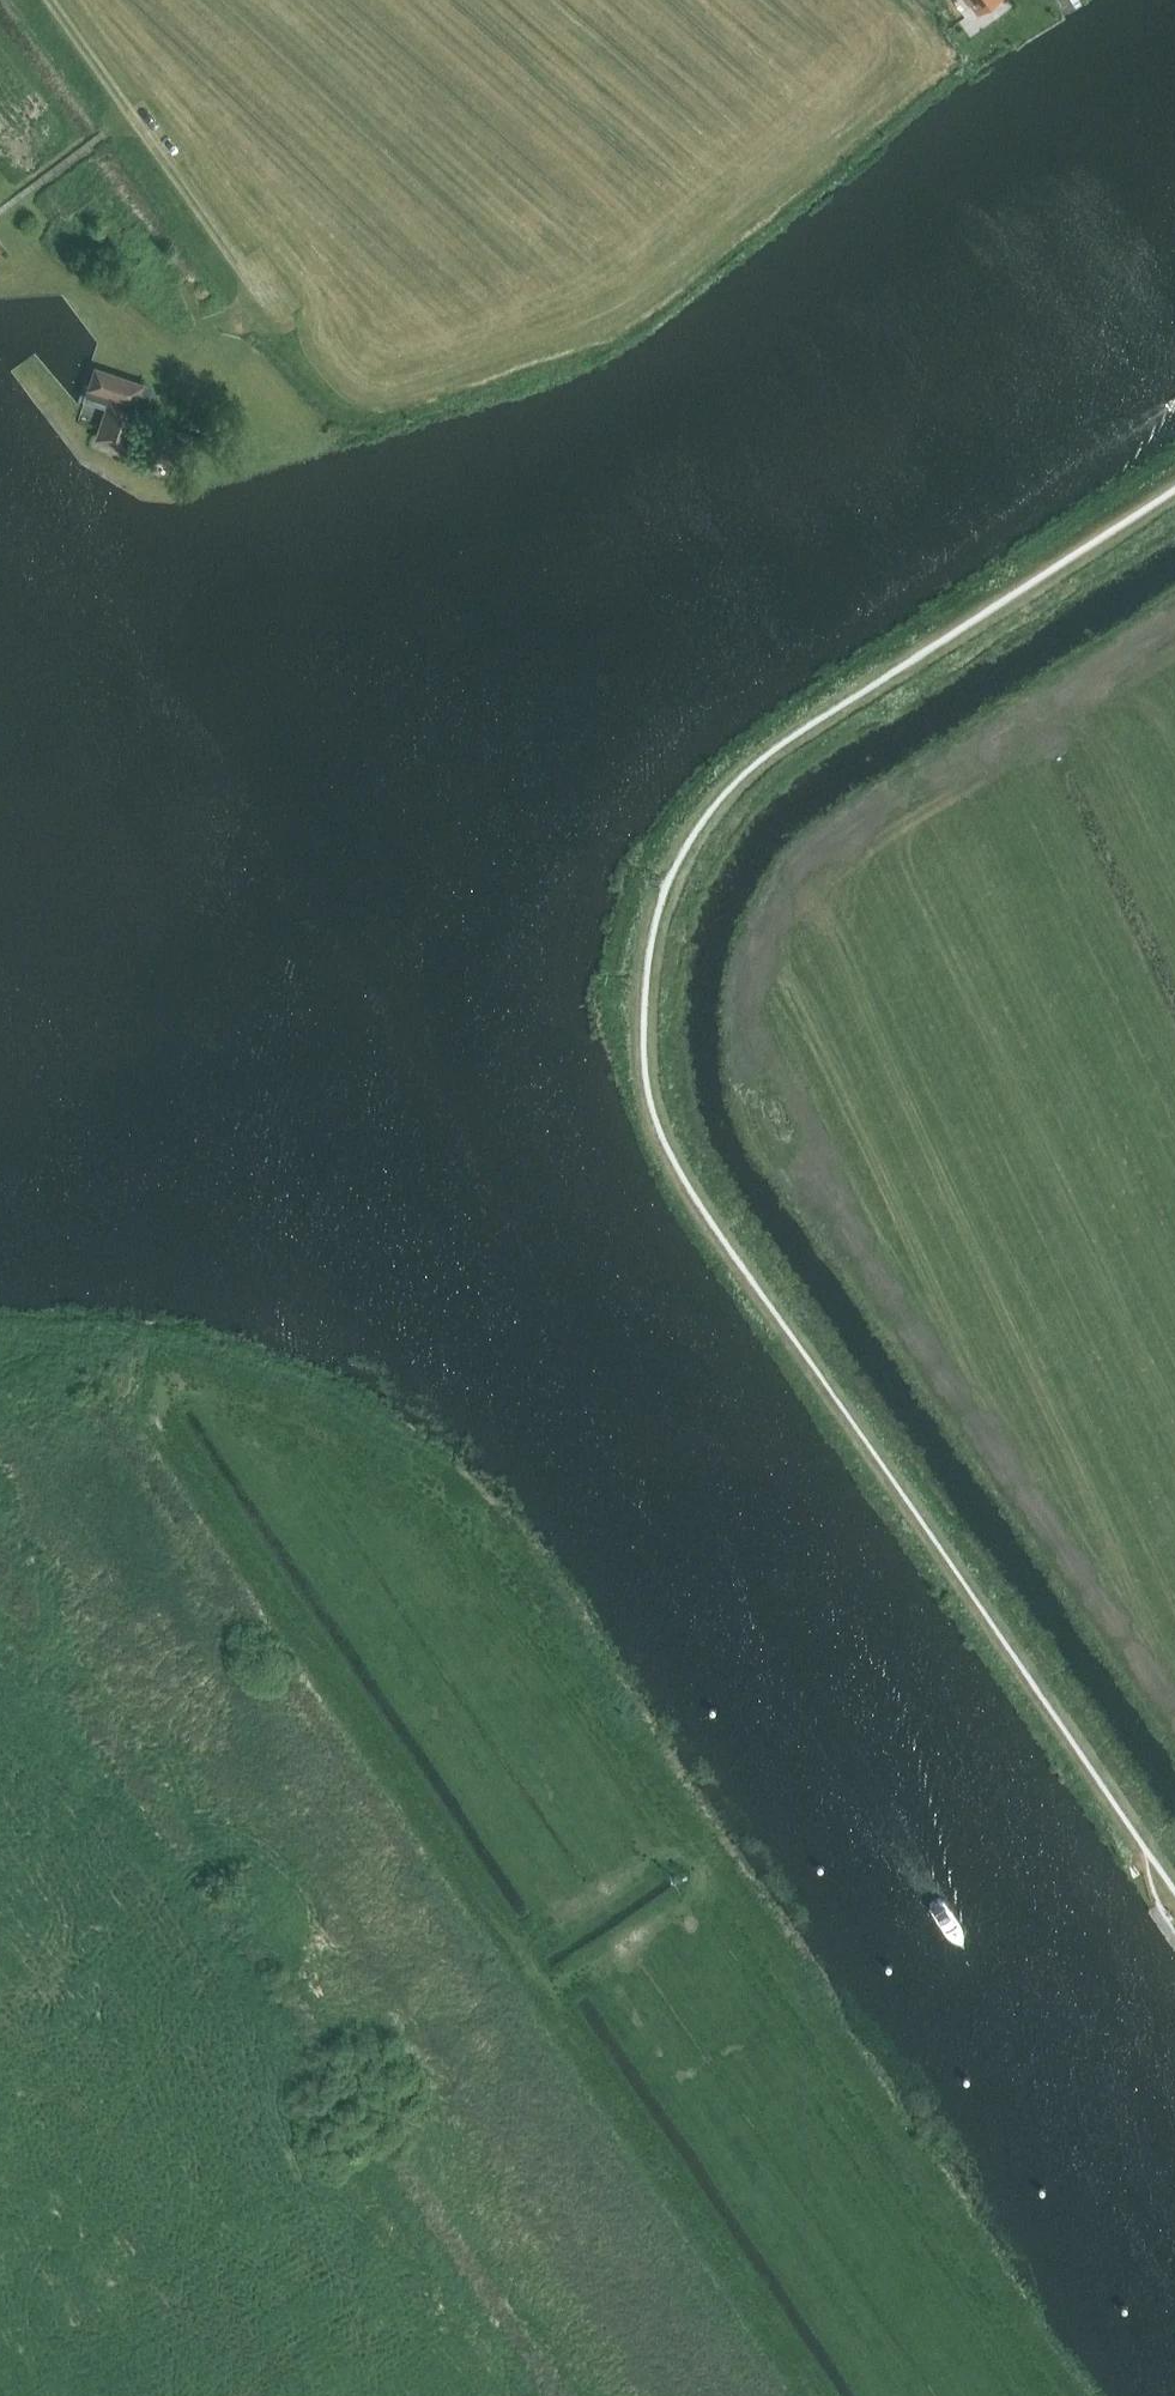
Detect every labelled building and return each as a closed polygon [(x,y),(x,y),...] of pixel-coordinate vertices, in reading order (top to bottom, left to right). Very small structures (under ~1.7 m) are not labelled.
[(979,11),(994,0),(971,0),(979,11)] [(93,372),(87,390),(137,407),(145,383),(96,366),(95,366),(93,372)] [(108,403),(95,439),(132,451),(145,416),(108,403)] [(195,435),(163,427),(162,431),(161,430),(154,459),(181,466),(185,451),(189,452),(189,450),(191,450),(194,441),(193,441),(195,435)]
